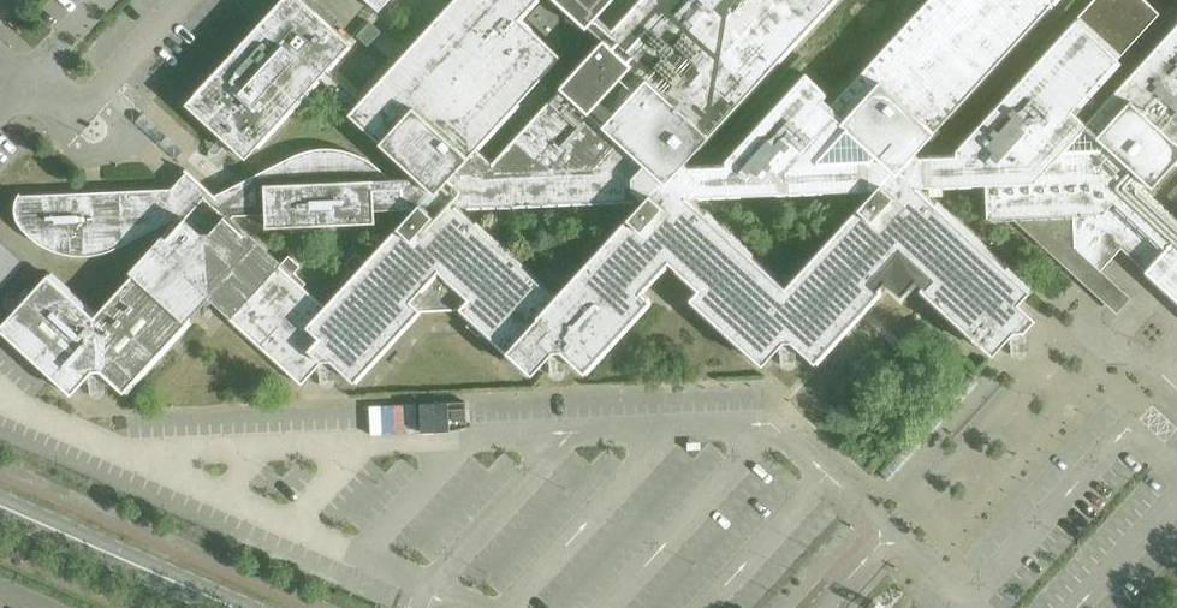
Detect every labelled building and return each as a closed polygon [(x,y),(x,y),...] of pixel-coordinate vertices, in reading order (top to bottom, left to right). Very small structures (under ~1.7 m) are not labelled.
[(352,153),(347,151),(342,150),(338,149),(333,149),(325,149),(317,149),(310,150),(302,153),(295,155),(215,196),(181,222),(94,317),(48,274),(0,327),(0,330),(71,395),(93,372),(100,371),(123,393),(190,320),(180,311),(208,280),(238,308),(229,318),(302,385),(323,361),(331,361),(354,383),(420,310),(459,308),(532,375),(553,352),(561,351),(584,373),(651,300),(641,291),(669,261),(698,289),(690,298),(762,365),(763,364),(784,342),(791,341),(814,362),(815,363),(881,290),(871,281),(899,251),(929,279),(920,288),(993,355),(1014,332),(1022,331),(1023,332),(1036,319),(1019,303),(1030,290),(919,188),(921,186),(985,183),(987,218),(1013,217),(1013,219),(1075,276),(1089,261),(1100,272),(1101,271),(1101,270),(1121,248),(1145,270),(1144,271),(1176,301),(1176,219),(1143,188),(1148,183),(1152,187),(1176,159),(1176,24),(1166,36),(1134,71),(1085,124),(1071,111),(1107,71),(1152,23),(1160,14),(1144,0),(1093,0),(1028,71),(956,149),(957,155),(920,156),(915,153),(990,71),(1055,0),(928,0),(863,71),(828,109),(822,103),(820,102),(827,94),(805,74),(726,160),(726,165),(689,166),(685,163),(769,71),(834,0),(639,0),(624,17),(607,3),(610,0),(565,0),(566,0),(566,1),(567,2),(567,3),(568,24),(569,39),(569,41),(568,44),(567,46),(566,48),(560,55),(520,18),(537,0),(453,0),(388,71),(360,101),(352,110),(348,114),(414,174),(409,179),(388,180),(388,177),(380,169),(376,166),(371,162),(366,159),(361,156),(356,154),(352,153)] [(352,110),(360,101),(327,71),(351,44),(303,0),(281,0),(186,104),(246,159),(319,79),(352,110)] [(379,12),(389,0),(365,0),(379,12)] [(20,193),(17,198),(16,201),(15,206),(14,210),(15,216),(16,219),(18,223),(24,231),(32,239),(38,243),(45,247),(50,250),(58,252),(64,254),(71,255),(80,256),(88,256),(96,255),(106,252),(114,249),(176,218),(181,222),(215,196),(186,169),(185,171),(186,173),(171,189),(21,195),(21,194),(20,193)] [(30,261),(3,237),(0,241),(0,289),(3,292),(30,261)]
